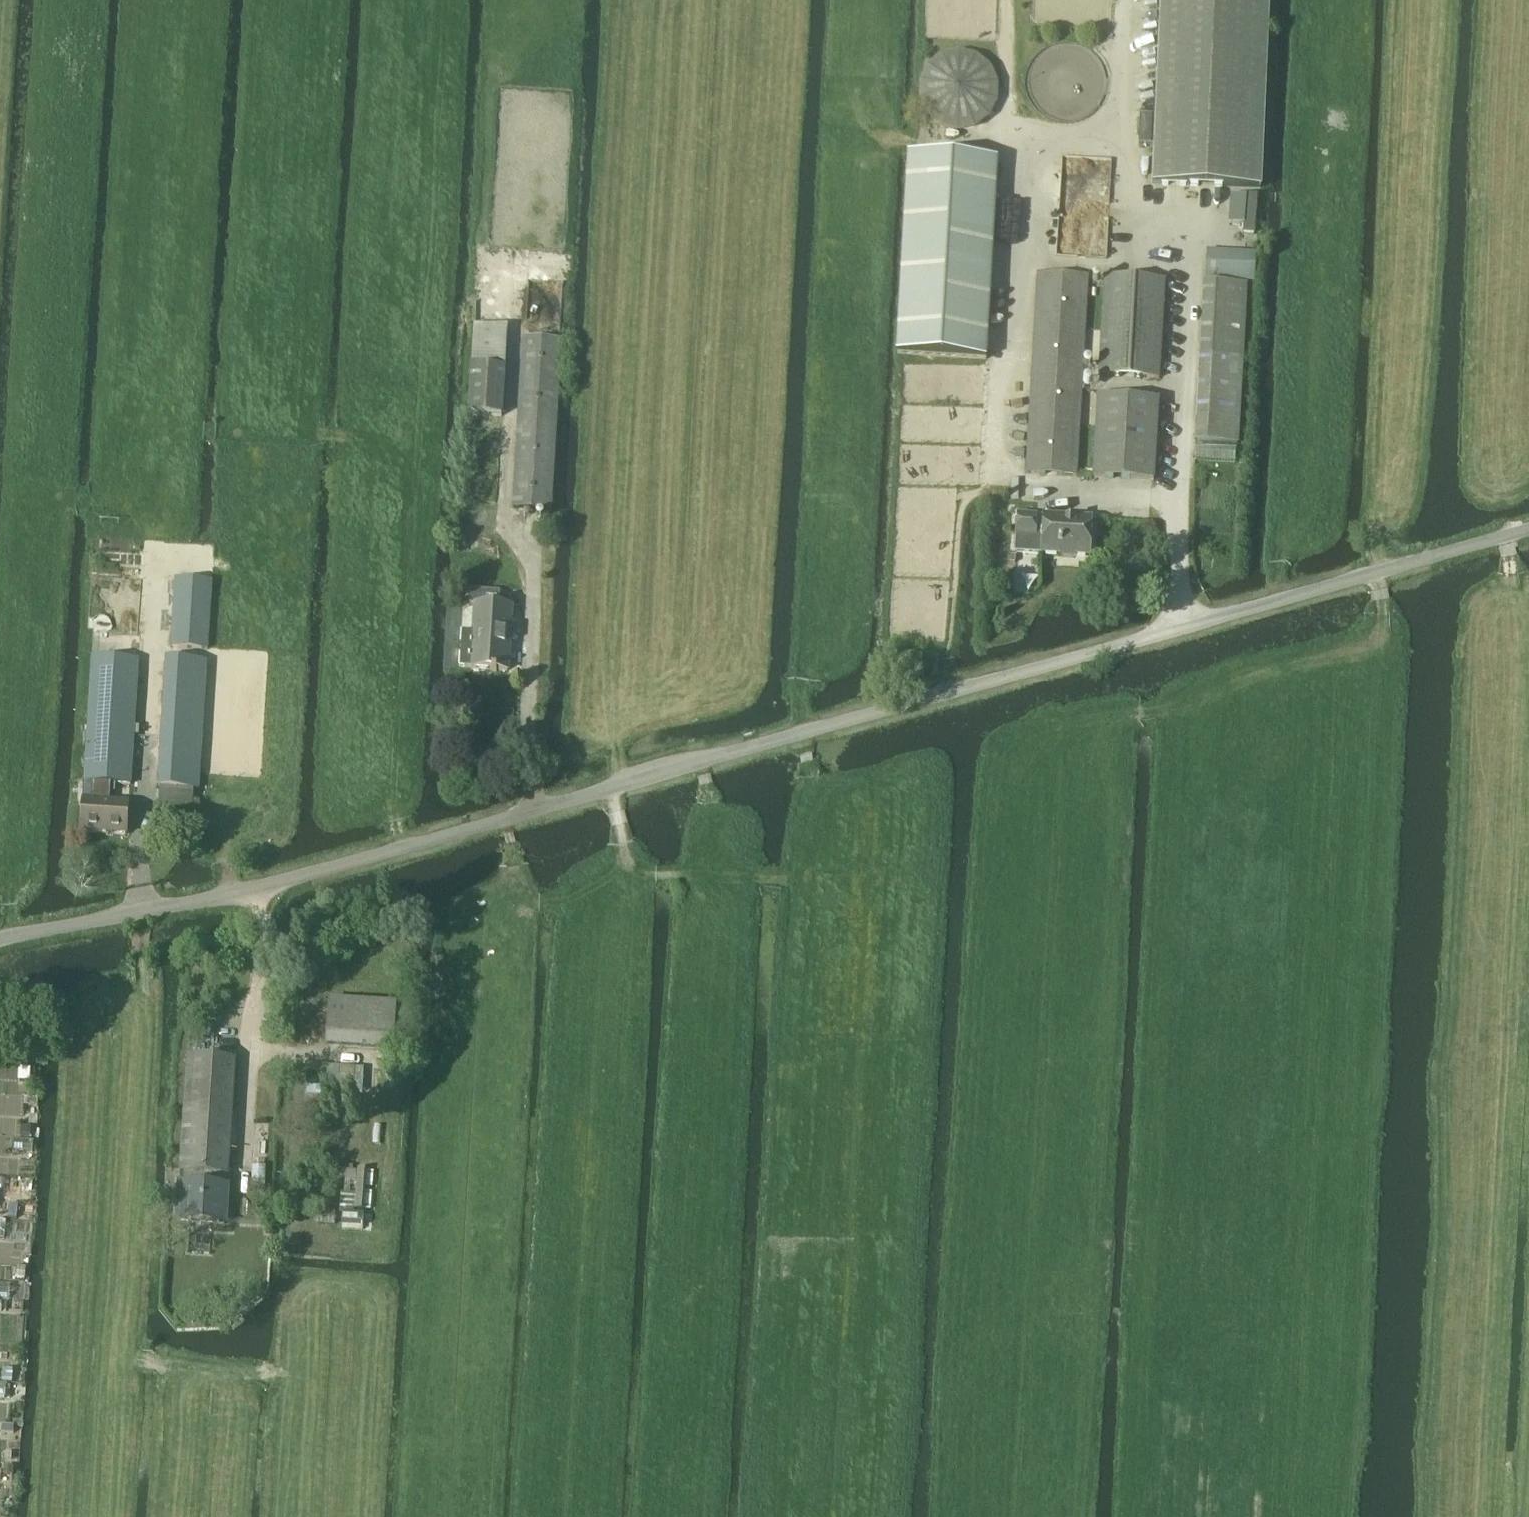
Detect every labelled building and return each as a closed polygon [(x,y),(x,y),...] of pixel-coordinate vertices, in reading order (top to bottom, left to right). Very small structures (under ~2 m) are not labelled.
[(1175,185),(1257,188),(1263,0),(1155,0),(1149,184),(1175,185)] [(927,66),(918,81),(919,100),(926,117),(940,128),(958,131),(975,128),(989,118),(997,102),(998,83),(990,67),(977,56),(959,52),(942,55),(927,66)] [(907,154),(896,354),(986,359),(998,160),(907,154)] [(1228,224),(1242,224),(1242,234),(1255,235),(1256,225),(1257,194),(1243,194),(1229,193),(1228,224)] [(1207,251),(1205,280),(1254,282),(1256,254),(1207,251)] [(1037,274),(1026,474),(1076,477),(1087,277),(1037,274)] [(1103,276),(1098,375),(1158,378),(1163,280),(1103,276)] [(1200,339),(1195,442),(1236,444),(1241,341),(1244,284),(1203,282),(1200,339)] [(472,367),(469,415),(478,415),(493,416),(501,417),(504,368),(508,327),(474,325),(471,367),(472,367)] [(524,338),(513,509),(550,512),(560,340),(524,338)] [(1097,397),(1093,478),(1153,481),(1157,400),(1097,397)] [(1036,537),(1043,537),(1042,553),(1090,554),(1091,517),(1043,516),(1043,517),(1037,516),(1037,514),(1017,513),(1015,537),(1036,538),(1036,537)] [(179,582),(175,649),(197,650),(209,651),(209,650),(214,584),(212,584),(201,583),(179,582)] [(461,632),(459,668),(471,668),(471,669),(491,670),(491,671),(496,672),(496,671),(507,671),(511,607),(499,606),(499,593),(470,591),(469,605),(473,606),(475,606),(473,632),(461,632)] [(83,803),(81,836),(128,839),(130,805),(112,804),(113,787),(131,788),(140,662),(94,659),(85,786),(93,786),(92,803),(83,803)] [(167,661),(159,790),(188,792),(200,792),(208,664),(195,663),(167,661)] [(393,1049),(395,1004),(330,1000),(328,1045),(393,1049)] [(227,1175),(234,1062),(187,1059),(179,1172),(181,1172),(180,1185),(179,1185),(178,1186),(178,1198),(176,1221),(219,1224),(220,1212),(225,1213),(227,1189),(224,1188),(225,1174),(227,1175)] [(326,1074),(325,1092),(337,1092),(349,1092),(362,1093),(364,1068),(326,1066),(326,1073),(326,1074)] [(355,1193),(354,1210),(363,1211),(363,1209),(364,1191),(364,1187),(366,1171),(366,1169),(357,1168),(356,1172),(356,1181),(356,1182),(355,1193)] [(266,1169),(252,1169),(252,1190),(265,1190),(265,1188),(266,1187),(266,1169)] [(342,1224),(342,1225),(353,1225),(353,1224),(353,1214),(353,1213),(343,1212),(342,1224)]
